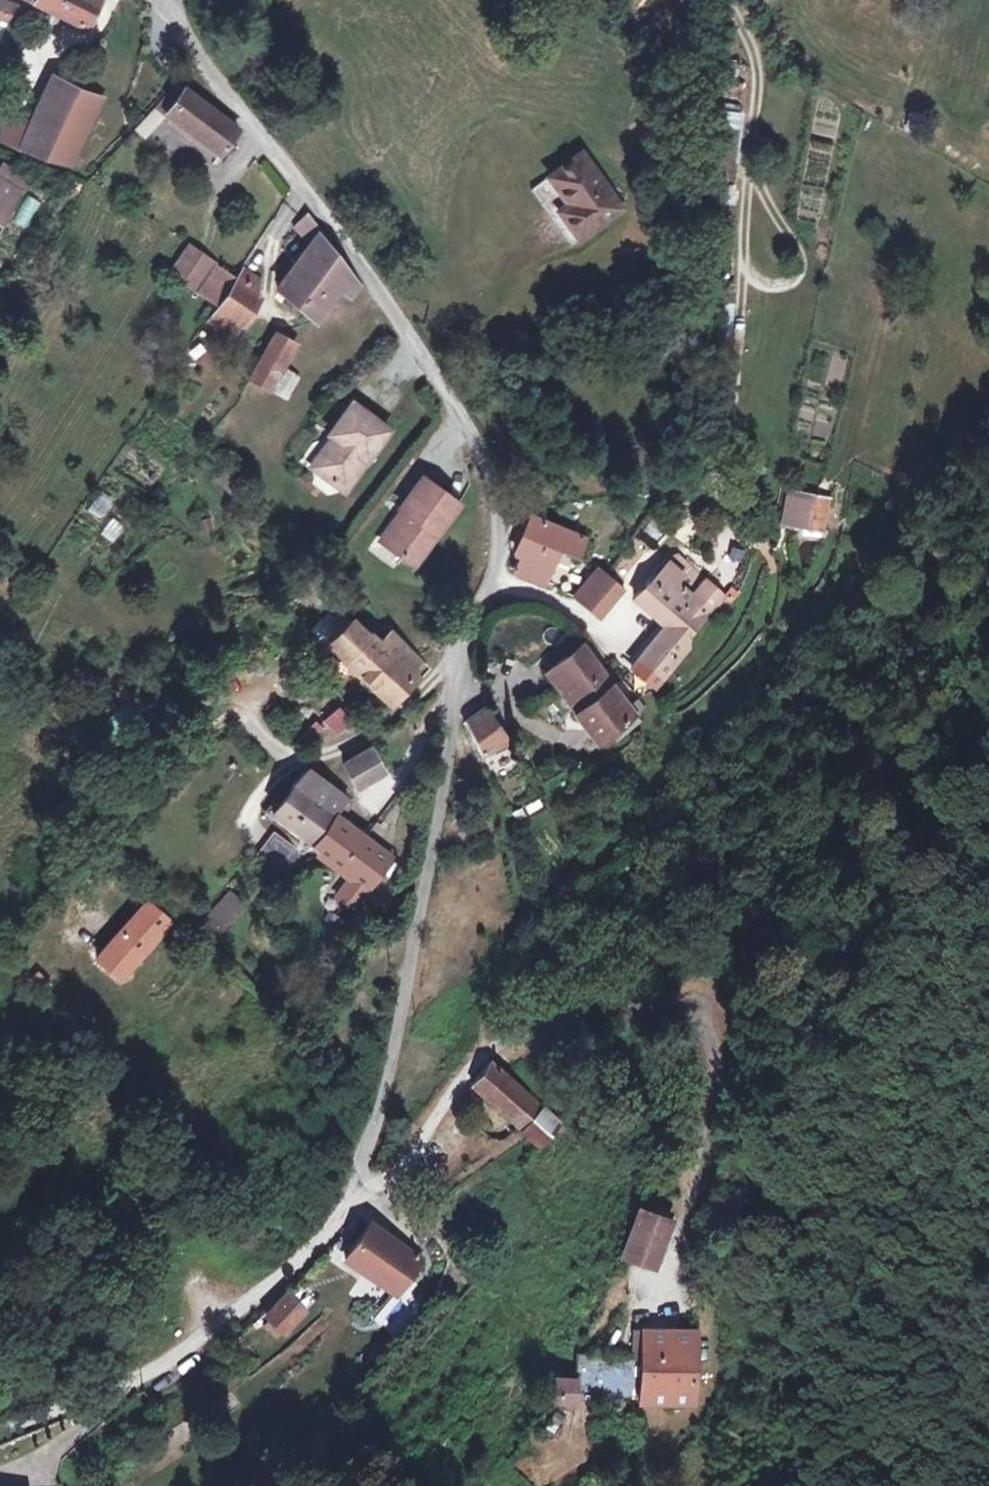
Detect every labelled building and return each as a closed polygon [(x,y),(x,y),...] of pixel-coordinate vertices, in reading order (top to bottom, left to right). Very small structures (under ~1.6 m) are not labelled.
[(0,0),(0,20),(14,26),(23,9),(0,0)] [(86,32),(102,1),(99,0),(22,0),(86,32)] [(750,65),(720,62),(718,91),(748,93),(750,65)] [(105,100),(53,77),(31,123),(20,148),(73,167),(105,100)] [(237,129),(180,81),(158,106),(170,116),(218,156),(237,129)] [(748,93),(718,91),(715,137),(743,138),(748,93)] [(170,116),(158,106),(138,126),(150,138),(170,116)] [(5,113),(0,122),(0,140),(20,148),(31,123),(5,113)] [(618,204),(579,149),(530,186),(549,212),(557,207),(577,235),(618,204)] [(4,164),(0,172),(0,181),(18,191),(26,175),(4,164)] [(18,191),(0,181),(0,225),(18,191)] [(23,228),(39,203),(28,196),(12,221),(23,228)] [(577,235),(557,207),(549,212),(570,240),(577,235)] [(323,228),(307,210),(295,225),(309,247),(279,291),(318,322),(341,291),(354,299),(363,285),(321,233),(323,228)] [(207,259),(183,246),(168,274),(192,287),(207,259)] [(235,278),(213,262),(195,292),(216,306),(235,278)] [(262,282),(242,268),(235,278),(216,306),(211,314),(238,332),(263,296),(257,292),(262,282)] [(297,342),(275,330),(253,376),(274,388),(284,366),(297,342)] [(297,373),(284,366),(274,388),(286,395),(297,373)] [(391,428),(354,401),(332,433),(335,435),(341,439),(318,469),(347,490),(391,428)] [(341,439),(335,435),(313,466),(318,469),(341,439)] [(461,504),(425,477),(401,508),(404,510),(409,514),(387,543),(415,564),(461,504)] [(781,491),(781,515),(828,515),(828,491),(781,491)] [(409,514),(404,510),(383,539),(387,543),(409,514)] [(521,555),(518,563),(549,575),(559,552),(578,560),(587,539),(532,515),(515,551),(521,555)] [(680,570),(667,562),(637,600),(670,629),(636,669),(660,687),(696,645),(693,641),(714,613),(696,598),(709,581),(686,563),(680,570)] [(549,575),(518,563),(515,571),(544,583),(549,575)] [(740,579),(720,566),(709,581),(696,598),(714,613),(740,579)] [(615,597),(591,573),(571,594),(570,595),(598,618),(615,597)] [(377,643),(351,622),(329,646),(393,703),(416,676),(410,671),(377,643)] [(422,659),(391,628),(377,643),(410,671),(422,659)] [(635,706),(585,643),(545,675),(603,746),(649,709),(642,701),(635,706)] [(509,744),(489,707),(467,719),(486,756),(509,744)] [(338,730),(320,711),(307,721),(325,743),(338,730)] [(384,775),(372,749),(344,762),(357,790),(384,775)] [(276,815),(312,844),(333,812),(338,815),(349,799),(310,769),(298,777),(288,795),(276,815)] [(288,795),(281,791),(265,819),(311,852),(312,844),(276,815),(288,795)] [(333,812),(312,844),(337,862),(335,866),(353,878),(342,895),(360,906),(370,889),(393,853),(338,815),(333,812)] [(311,856),(281,834),(266,853),(283,867),(309,866),(311,856)] [(243,905),(229,894),(216,912),(210,908),(197,924),(218,941),(243,905)] [(171,924),(146,901),(106,946),(130,968),(171,924)] [(130,968),(106,946),(95,959),(118,982),(130,968)] [(543,1109),(494,1067),(470,1097),(521,1138),(522,1138),(543,1109)] [(562,1126),(543,1109),(522,1138),(541,1153),(562,1126)] [(668,1222),(637,1213),(623,1262),(655,1271),(668,1222)] [(427,1261),(369,1223),(348,1257),(402,1294),(427,1261)] [(301,1308),(287,1295),(266,1319),(280,1332),(301,1308)] [(645,1351),(646,1325),(636,1325),(634,1349),(645,1351)] [(701,1328),(646,1325),(645,1351),(655,1351),(652,1398),(697,1400),(701,1328)] [(655,1351),(645,1351),(642,1398),(652,1398),(655,1351)] [(580,1383),(558,1383),(558,1405),(580,1406),(580,1383)]
